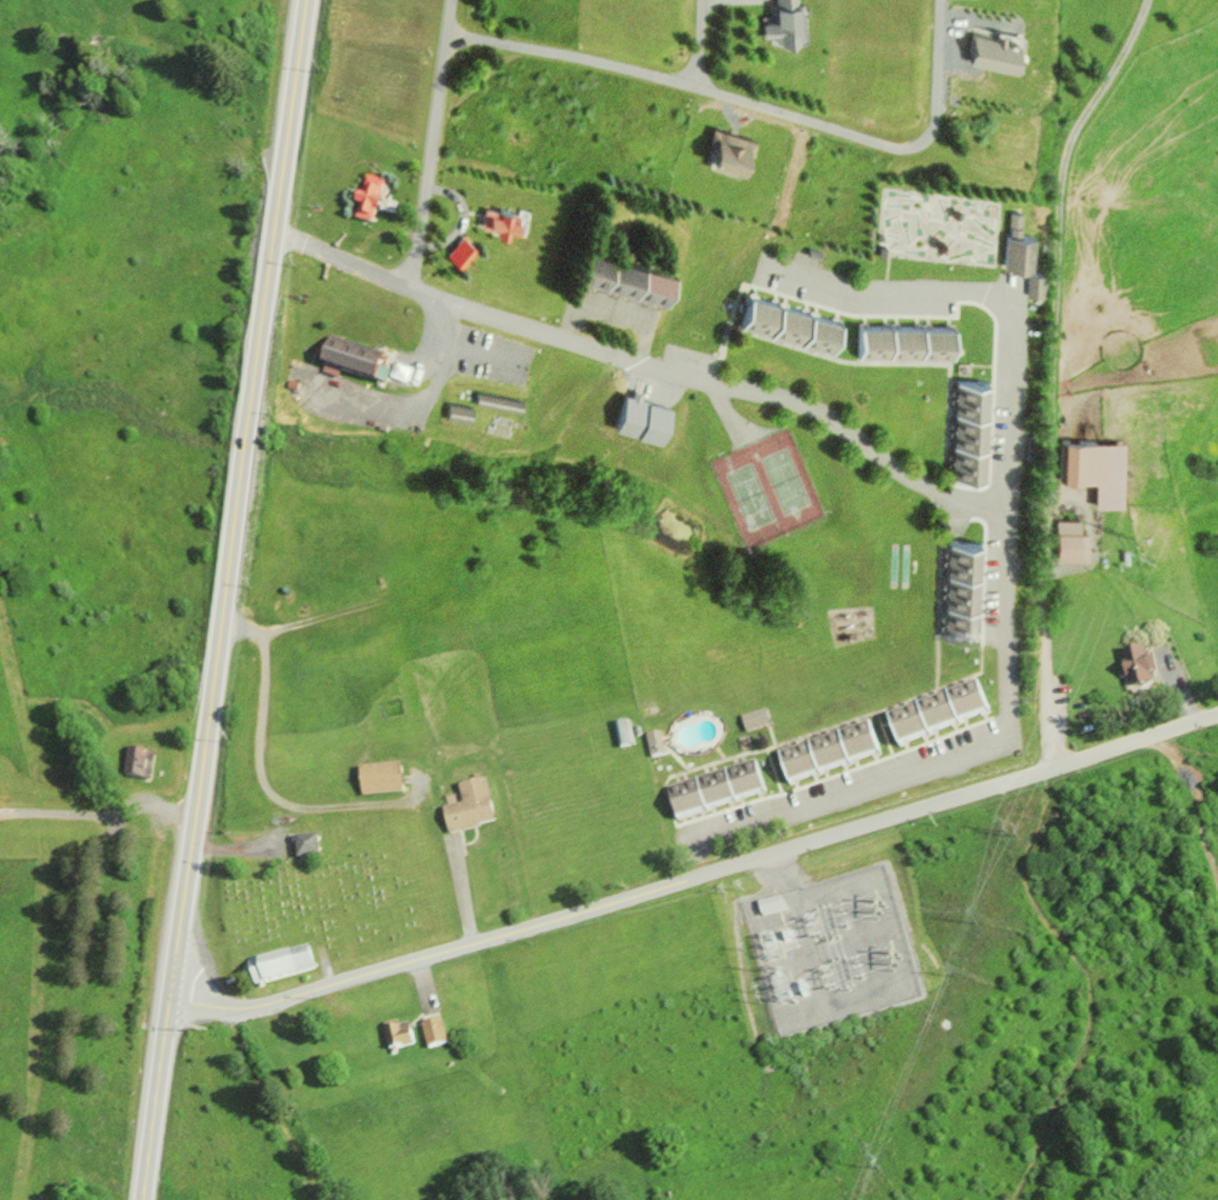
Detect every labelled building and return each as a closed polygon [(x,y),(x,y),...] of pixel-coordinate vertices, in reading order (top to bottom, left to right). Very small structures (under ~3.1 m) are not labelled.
[(768,27),(755,27),(755,39),(796,39),(796,0),(768,0),(768,27)] [(749,137),(706,126),(697,161),(740,172),(749,137)] [(359,193),(353,192),(349,216),(372,220),(380,175),(363,172),(359,193)] [(476,228),(508,234),(512,212),(481,206),(476,228)] [(1030,235),(1000,235),(1000,269),(1030,269),(1030,235)] [(446,260),(459,269),(474,247),(461,239),(446,260)] [(573,248),(566,281),(667,304),(675,270),(573,248)] [(731,327),(830,356),(840,322),(740,294),(731,327)] [(851,326),(850,359),(955,361),(955,327),(851,326)] [(375,378),(383,347),(323,332),(316,363),(375,378)] [(445,421),(471,422),(472,408),(445,407),(445,421)] [(1058,481),(1090,481),(1090,507),(1120,507),(1121,441),(1058,440),(1058,481)] [(1085,562),(1085,533),(1079,533),(1079,522),(1054,522),(1054,562),(1085,562)] [(939,638),(970,638),(970,606),(939,606),(939,638)] [(1119,651),(1124,665),(1119,667),(1126,687),(1154,677),(1143,643),(1119,651)] [(987,711),(975,674),(877,706),(889,743),(987,711)] [(878,752),(868,716),(769,744),(779,780),(878,752)] [(612,720),(616,746),(633,744),(630,718),(612,720)] [(666,771),(660,730),(643,733),(649,773),(666,771)] [(149,776),(151,750),(123,748),(121,774),(149,776)] [(763,792),(754,757),(659,780),(668,815),(763,792)] [(354,764),(355,793),(400,792),(399,763),(354,764)] [(443,829),(492,819),(483,776),(455,781),(459,801),(438,805),(443,829)] [(315,833),(291,833),(291,854),(315,854),(315,833)] [(313,967),(307,943),(240,960),(246,984),(313,967)] [(417,1021),(422,1045),(443,1040),(438,1017),(417,1021)]
